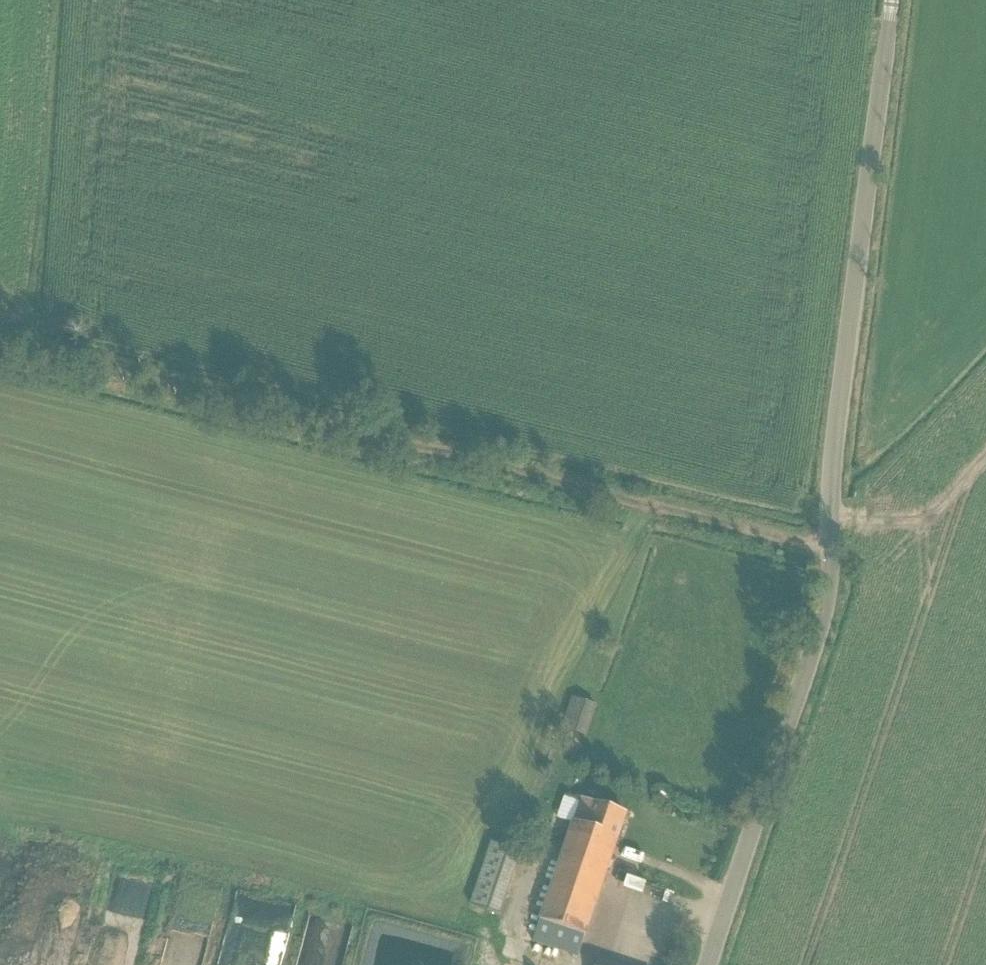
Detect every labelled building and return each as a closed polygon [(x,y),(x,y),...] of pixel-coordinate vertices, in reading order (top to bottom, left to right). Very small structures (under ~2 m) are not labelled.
[(593,730),(596,701),(568,698),(565,727),(593,730)] [(532,942),(559,951),(578,957),(585,936),(626,816),(580,800),(532,942)] [(490,843),(469,905),(499,915),(520,853),(490,843)] [(292,917),(234,905),(222,964),(282,964),(292,917)]
